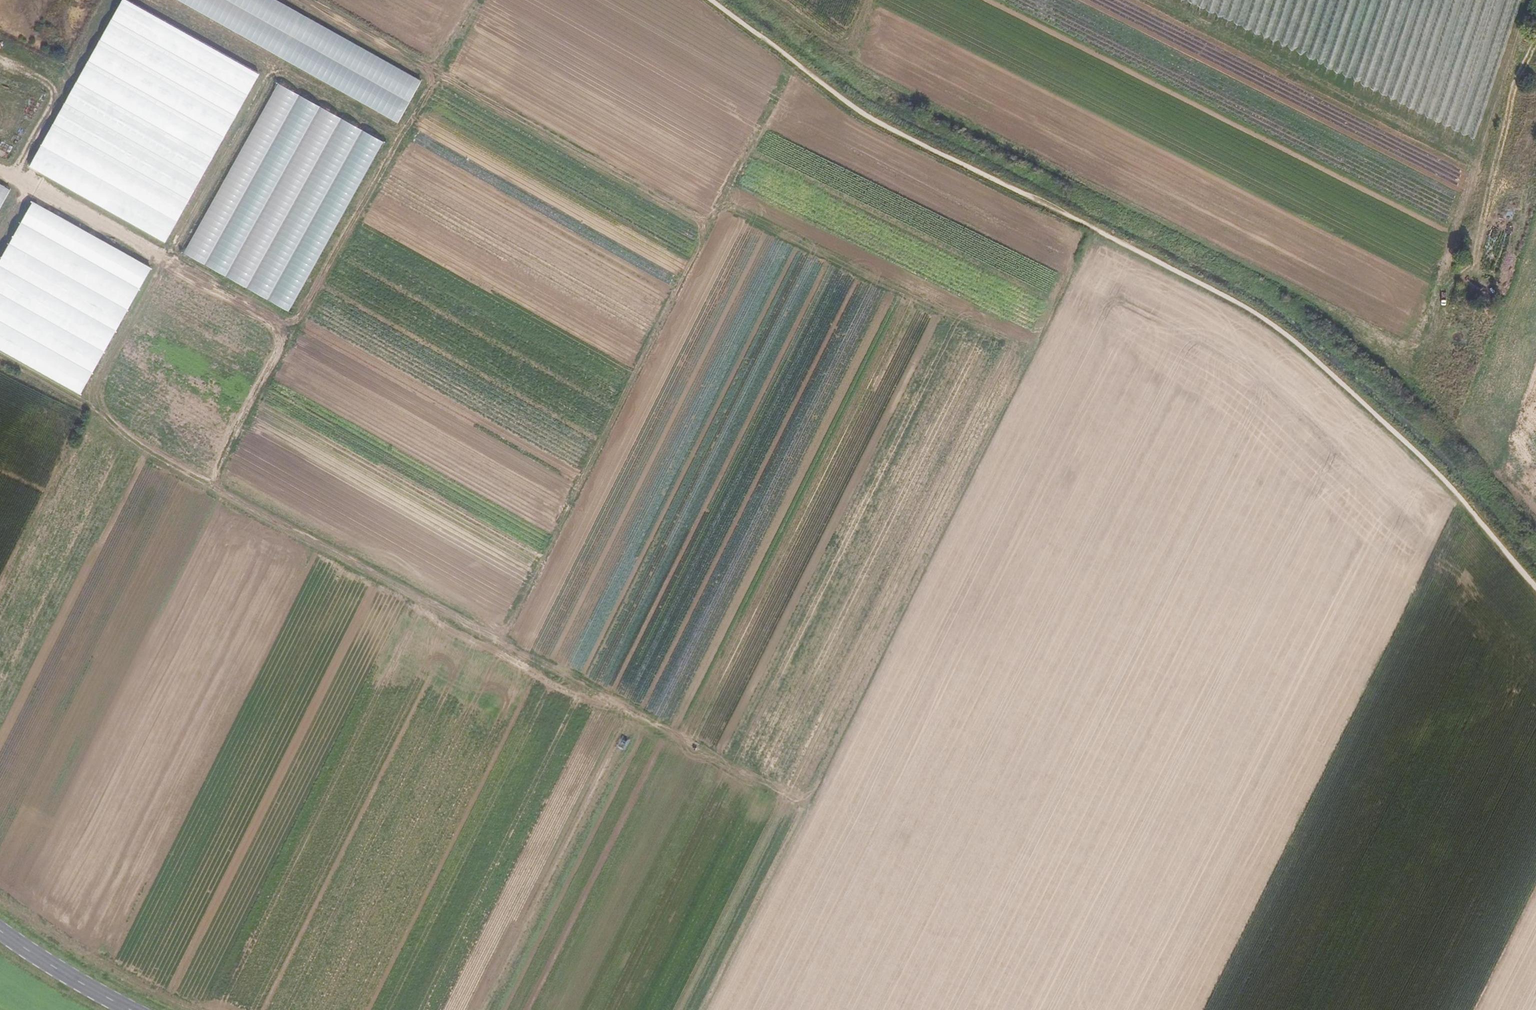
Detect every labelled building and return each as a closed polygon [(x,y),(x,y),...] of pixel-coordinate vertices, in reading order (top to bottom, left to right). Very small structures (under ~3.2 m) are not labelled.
[(128,0),(123,0),(31,168),(167,242),(260,72),(128,0)] [(32,202),(0,260),(0,349),(83,395),(152,267),(32,202)]
